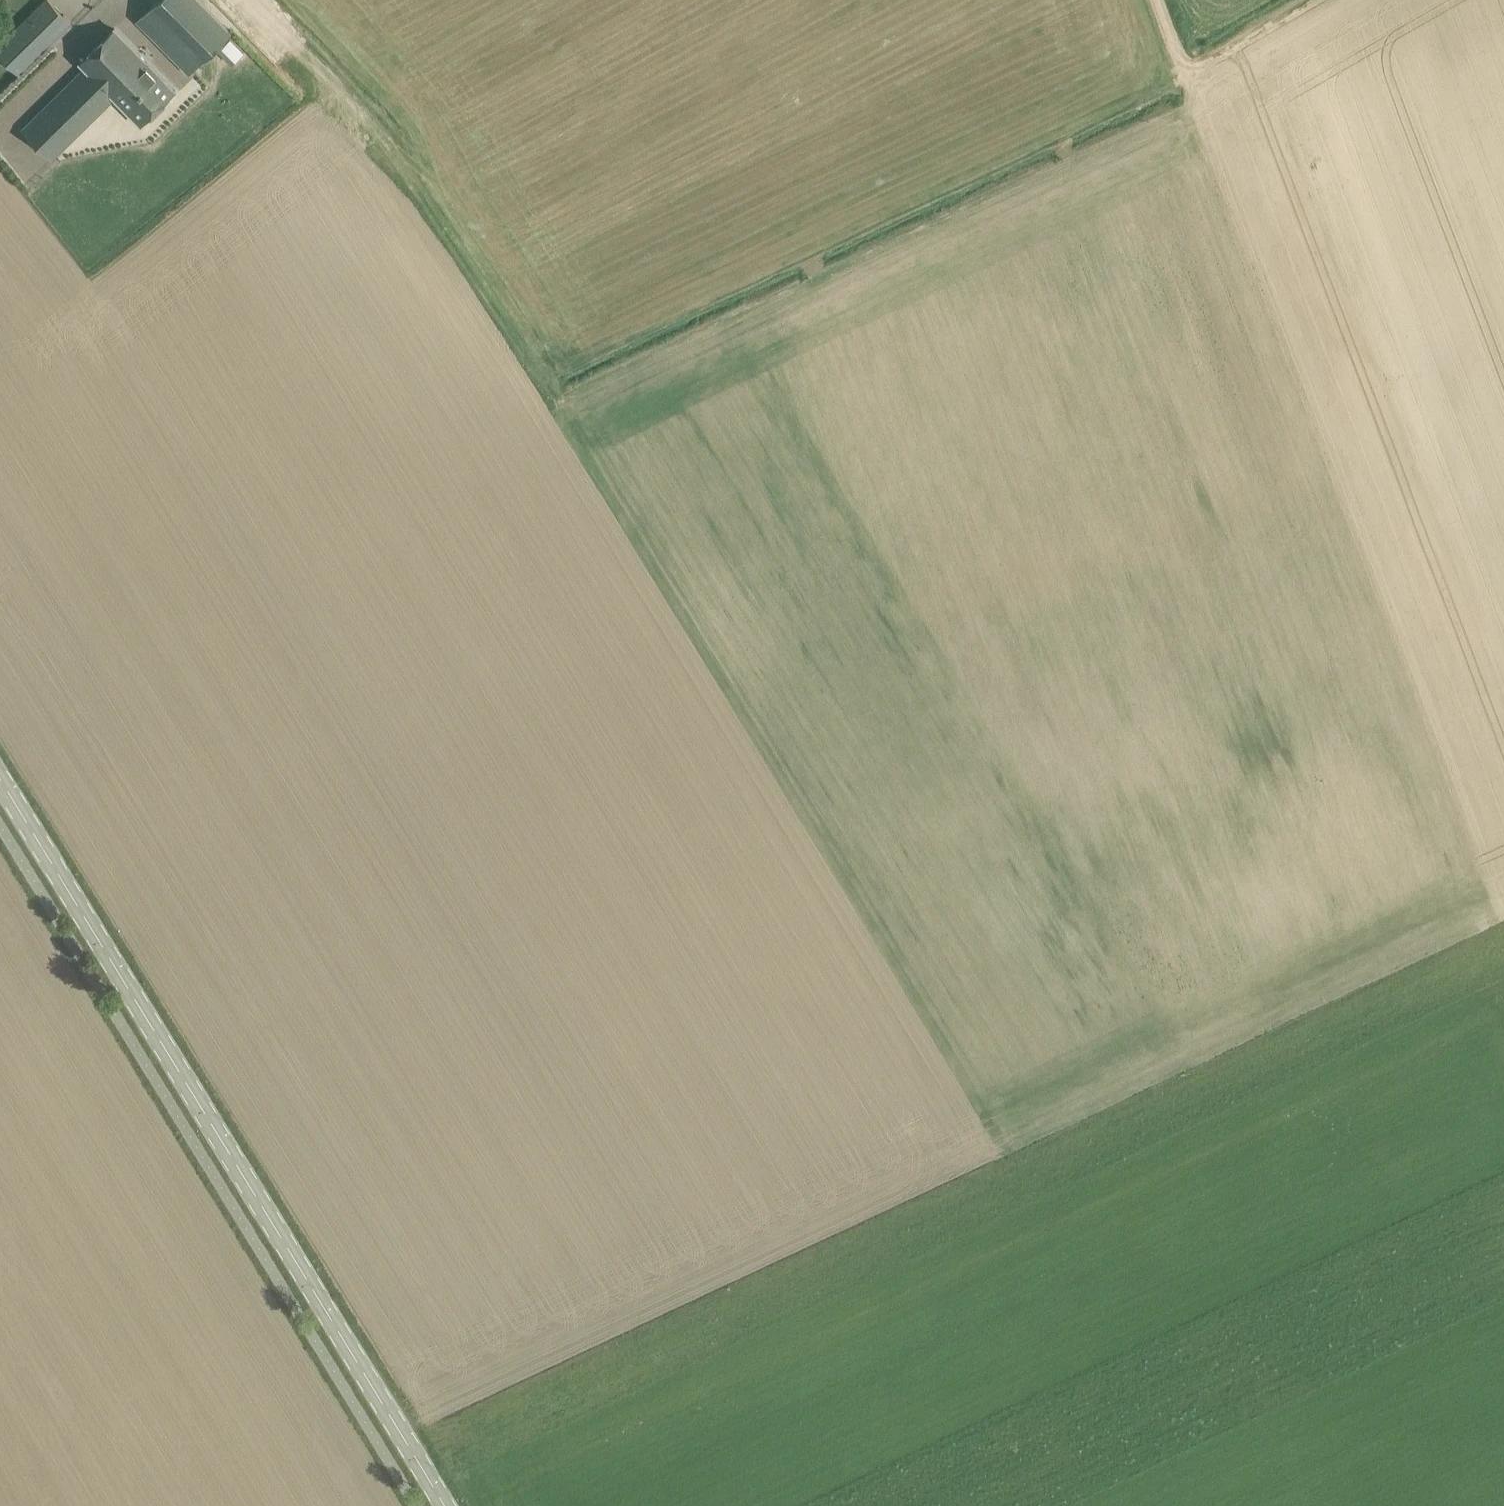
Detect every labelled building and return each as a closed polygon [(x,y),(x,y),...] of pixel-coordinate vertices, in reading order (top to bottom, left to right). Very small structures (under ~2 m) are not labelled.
[(52,0),(45,0),(0,44),(0,53),(20,72),(72,20),(52,0)] [(199,0),(159,0),(138,21),(160,43),(187,72),(213,47),(229,31),(199,0)] [(176,90),(115,28),(82,61),(87,66),(23,128),(52,158),(116,96),(142,123),(176,90)] [(220,48),(233,61),(245,50),(231,36),(220,48)]
